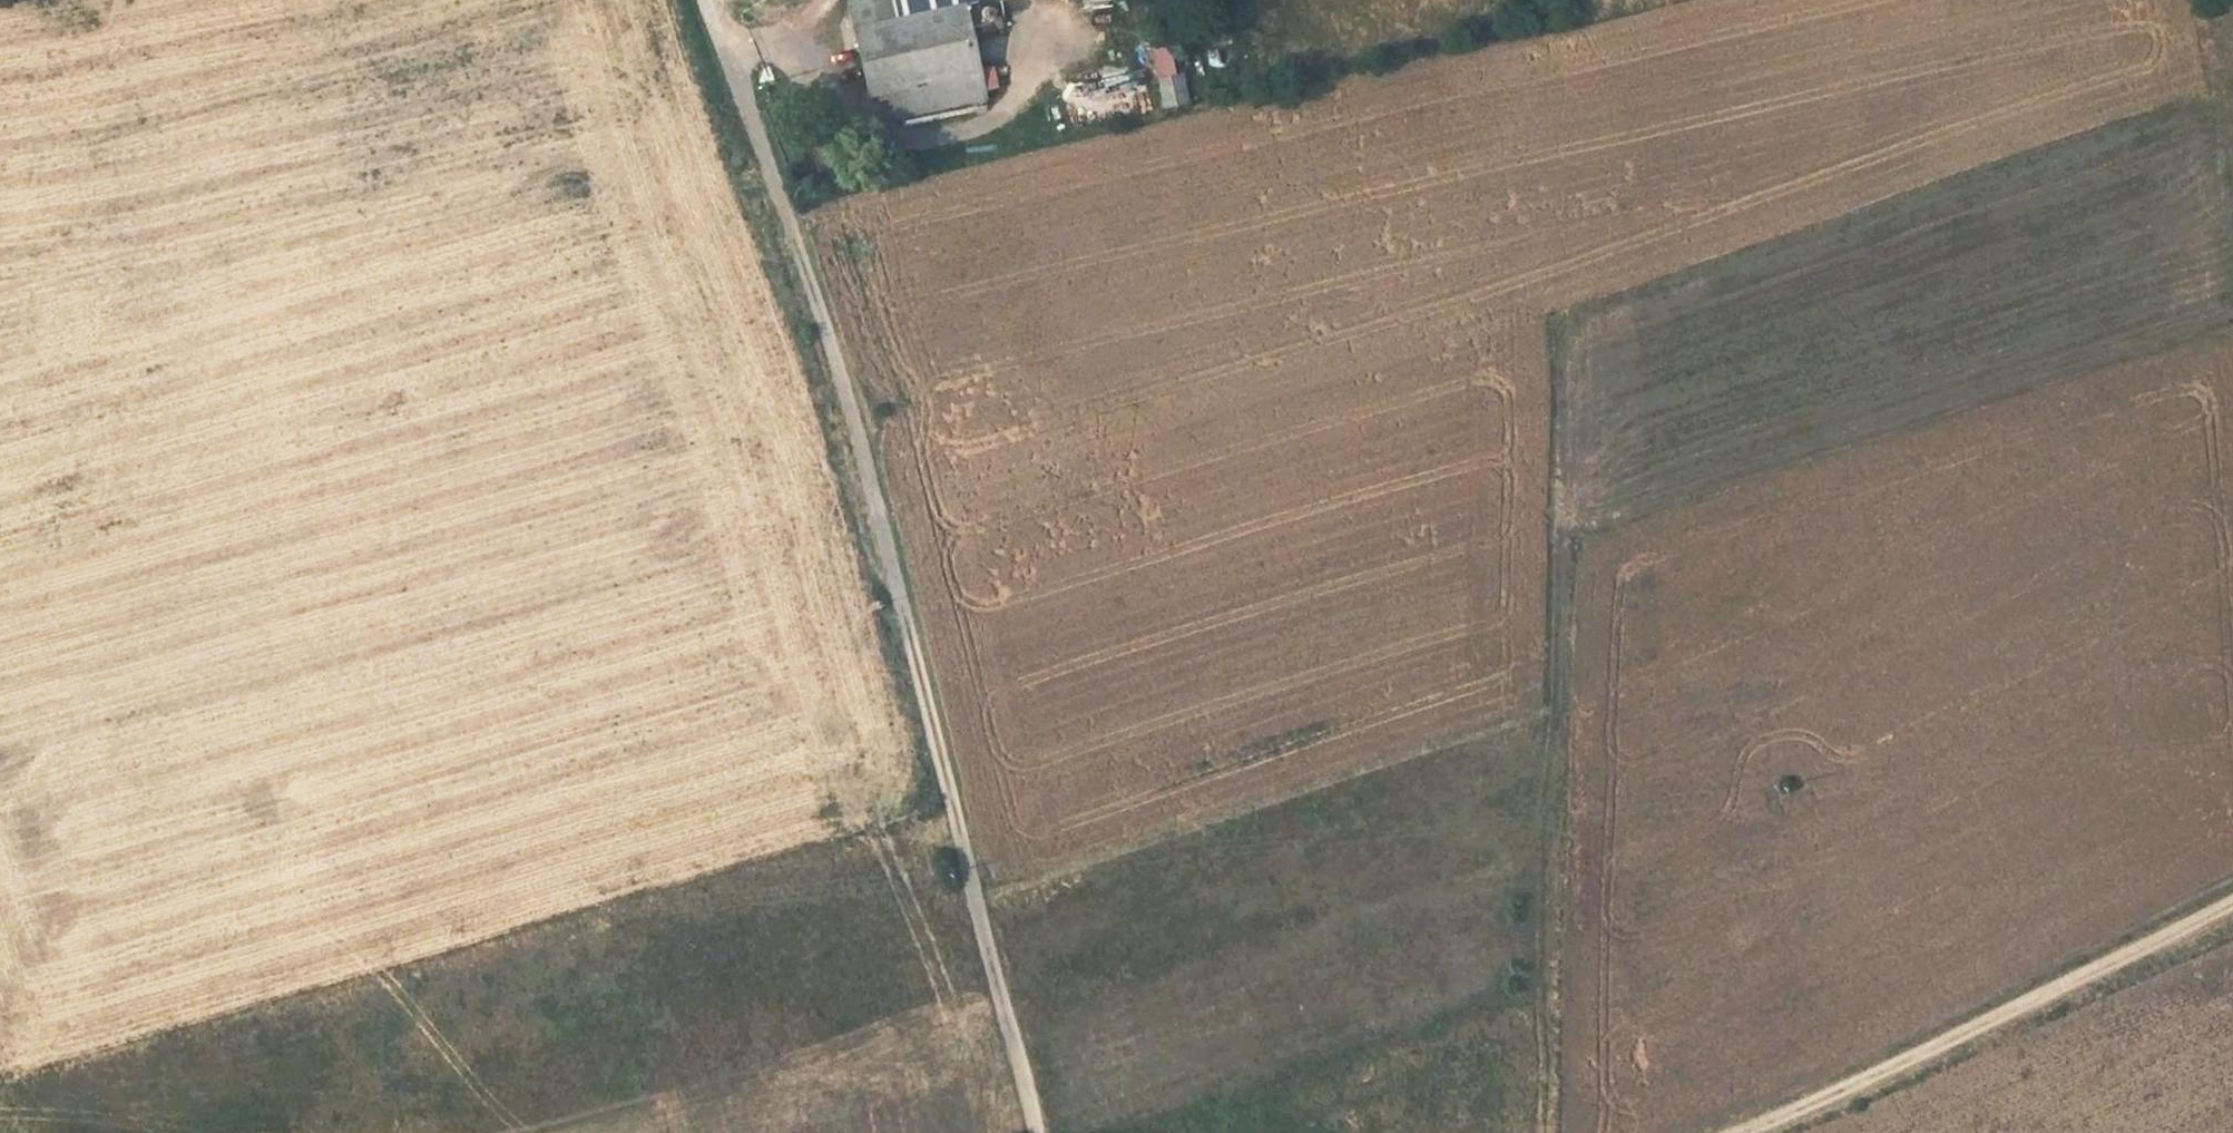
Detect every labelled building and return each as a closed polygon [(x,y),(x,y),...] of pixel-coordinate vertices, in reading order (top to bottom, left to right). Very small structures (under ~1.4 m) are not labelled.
[(899,0),(851,0),(850,0),(869,91),(889,86),(897,116),(985,97),(965,2),(903,17),(899,0)] [(903,17),(965,2),(965,0),(899,0),(903,17)] [(1182,103),(1171,40),(1147,44),(1158,107),(1182,103)] [(1128,74),(1093,82),(1101,115),(1136,107),(1128,74)]
